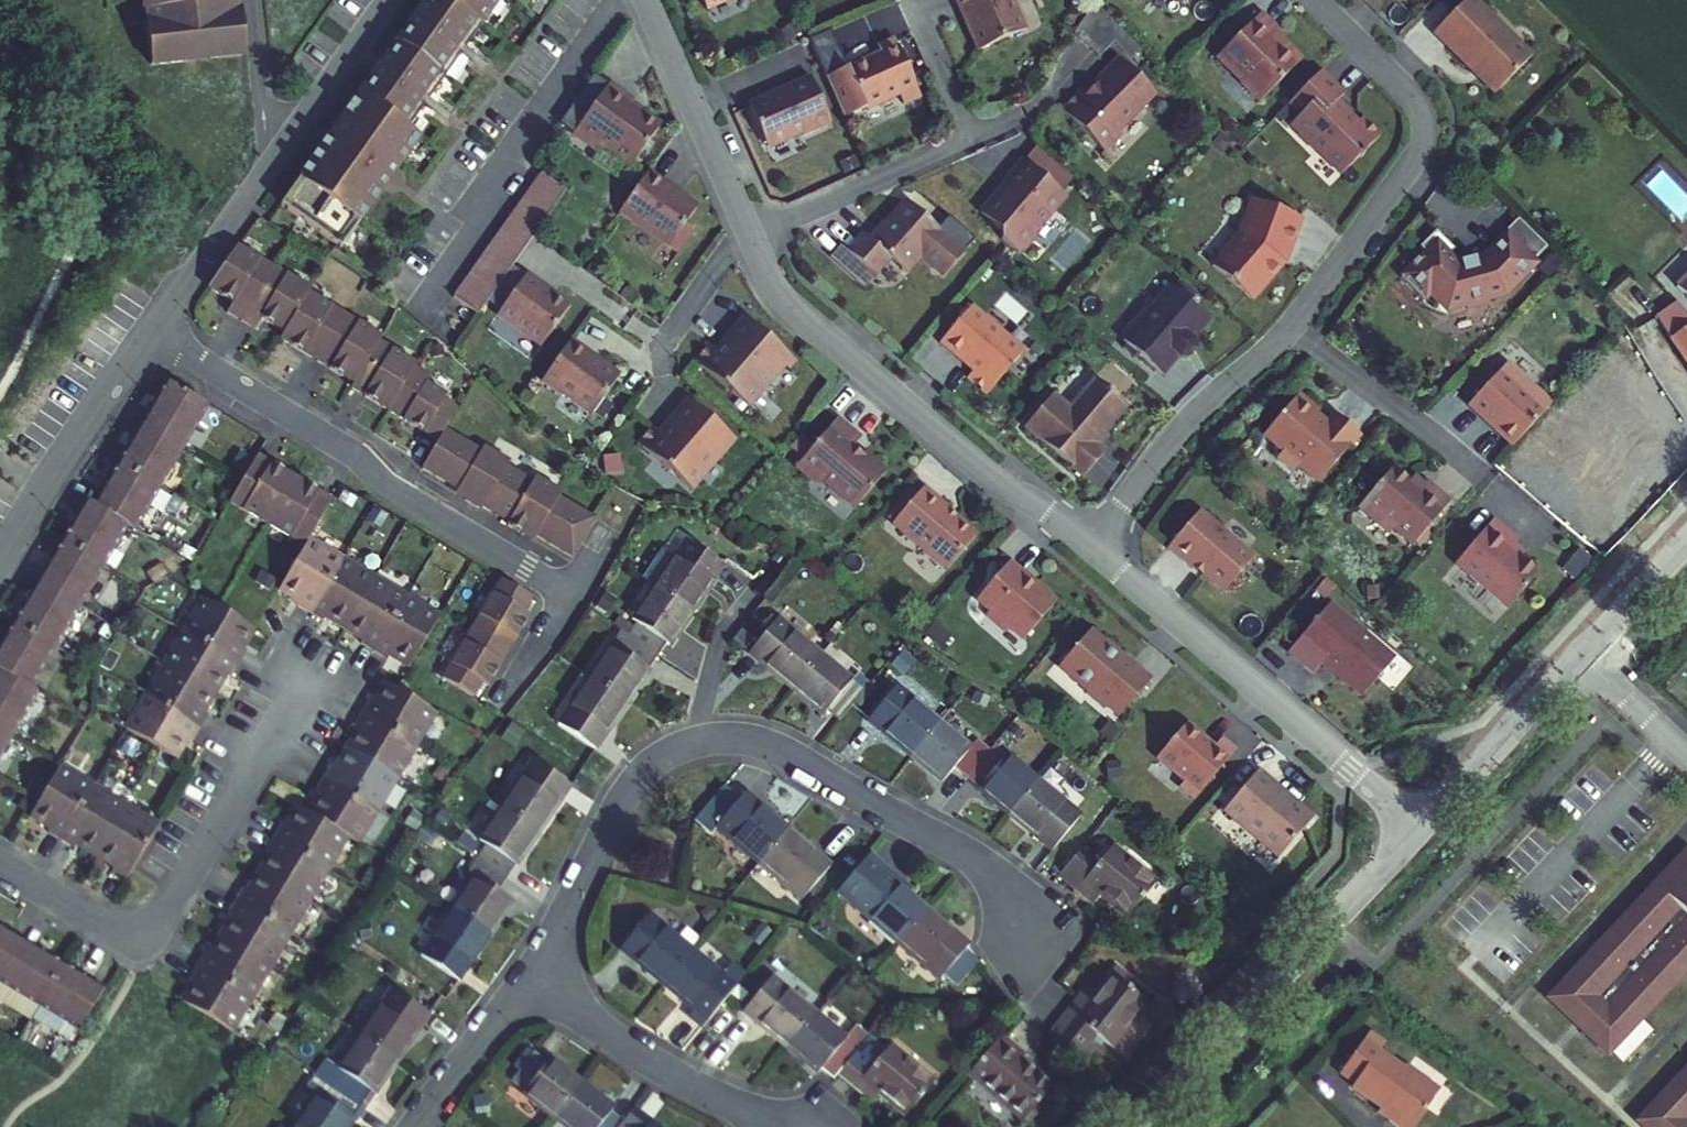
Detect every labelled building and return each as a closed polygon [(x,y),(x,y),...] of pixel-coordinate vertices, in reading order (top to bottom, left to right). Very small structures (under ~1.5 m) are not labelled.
[(245,54),(240,11),(236,12),(235,0),(145,0),(148,25),(145,25),(149,64),(188,60),(188,56),(206,54),(206,58),(245,54)] [(444,76),(463,50),(482,24),(480,23),(497,0),(430,0),(427,4),(424,2),(415,16),(405,30),(407,32),(399,44),(391,56),(388,53),(378,68),(369,81),(371,83),(368,87),(362,95),(359,94),(339,122),(341,123),(325,146),(323,145),(280,205),(340,247),(419,136),(408,128),(426,102),(444,76)] [(706,9),(726,0),(702,0),(706,9)] [(979,50),(1025,30),(1012,0),(956,0),(964,17),(967,16),(973,28),(970,30),(979,50)] [(1495,93),(1532,56),(1476,0),(1465,0),(1434,32),(1495,93)] [(1095,3),(1073,33),(1099,57),(1113,42),(1130,60),(1141,49),(1095,3)] [(1260,13),(1216,57),(1237,77),(1239,75),(1243,79),(1241,82),(1259,100),(1301,59),(1281,39),(1277,43),(1270,35),(1276,28),(1260,13)] [(967,16),(964,17),(970,30),(973,28),(967,16)] [(881,54),(847,68),(830,29),(808,38),(844,119),(898,94),(903,104),(920,97),(895,40),(878,47),(881,54)] [(1079,91),(1061,109),(1102,151),(1120,134),(1120,128),(1154,94),(1117,56),(1094,80),(1098,84),(1085,96),(1079,91)] [(1343,95),(1320,72),(1289,103),(1301,114),(1291,124),(1300,133),(1298,134),(1316,152),(1318,151),(1341,175),(1358,157),(1360,158),(1363,155),(1362,153),(1380,135),(1362,117),(1356,122),(1336,102),(1343,95)] [(596,73),(559,125),(573,134),(609,82),(596,73)] [(831,123),(810,77),(782,89),(783,91),(749,106),(766,147),(801,132),(802,136),(831,123)] [(609,82),(573,134),(597,151),(601,146),(630,166),(659,125),(641,112),(639,115),(627,107),(633,100),(609,82)] [(1023,160),(1061,192),(1073,178),(1036,146),(1023,160)] [(1006,177),(1008,179),(980,213),(1000,231),(1001,239),(1017,253),(1020,249),(1027,249),(1034,240),(1034,233),(1065,196),(1061,192),(1023,160),(1021,158),(1006,177)] [(478,314),(565,191),(540,173),(453,296),(478,314)] [(665,188),(645,174),(619,212),(668,248),(677,254),(694,231),(685,224),(696,208),(667,187),(665,188)] [(1238,237),(1213,267),(1251,299),(1282,263),(1279,260),(1291,247),(1301,218),(1252,199),(1238,237)] [(865,234),(849,252),(876,275),(891,258),(908,273),(922,256),(945,276),(966,251),(965,250),(975,239),(949,216),(939,228),(906,200),(872,241),(865,234)] [(1504,231),(1506,233),(1534,260),(1547,246),(1517,218),(1504,231)] [(1534,260),(1506,233),(1483,257),(1475,259),(1475,257),(1460,260),(1460,264),(1458,265),(1448,255),(1454,248),(1435,230),(1419,246),(1425,252),(1400,278),(1423,300),(1430,293),(1447,310),(1465,305),(1467,308),(1488,302),(1487,298),(1505,294),(1536,262),(1534,260)] [(261,319),(287,275),(236,244),(209,288),(233,302),(227,312),(255,329),(261,319)] [(849,252),(841,245),(831,258),(865,288),(876,275),(849,252)] [(497,315),(541,346),(569,305),(525,274),(497,315)] [(279,340),(329,369),(358,321),(308,291),(310,288),(287,275),(261,319),(284,333),(279,340)] [(1677,287),(1686,297),(1686,277),(1677,287)] [(1131,335),(1124,342),(1128,344),(1138,354),(1163,375),(1179,357),(1181,358),(1190,357),(1195,350),(1195,342),(1193,341),(1211,319),(1172,285),(1152,310),(1144,311),(1130,327),(1131,335)] [(1686,363),(1686,315),(1676,302),(1656,317),(1686,363)] [(971,306),(940,342),(963,362),(965,361),(975,369),(968,377),(987,394),(1024,352),(971,306)] [(709,343),(694,361),(747,406),(783,364),(790,355),(746,318),(727,340),(724,337),(714,348),(709,343)] [(382,335),(358,321),(329,369),(353,383),(350,388),(363,396),(393,347),(380,339),(382,335)] [(590,354),(570,340),(541,382),(561,396),(563,392),(593,413),(619,377),(589,355),(590,354)] [(1128,344),(1124,348),(1135,357),(1138,354),(1128,344)] [(417,361),(393,347),(363,396),(405,420),(427,384),(431,376),(414,366),(417,361)] [(790,355),(783,364),(789,370),(796,361),(790,355)] [(1489,382),(1469,404),(1496,429),(1494,430),(1512,447),(1552,403),(1535,386),(1532,390),(1505,365),(1495,376),(1489,382)] [(1053,394),(1025,426),(1084,476),(1105,451),(1099,445),(1094,441),(1103,431),(1127,403),(1096,378),(1070,408),(1053,394)] [(156,413),(148,426),(184,447),(209,406),(166,381),(149,409),(156,413)] [(446,395),(427,384),(405,420),(438,440),(445,428),(457,408),(444,400),(446,395)] [(1299,394),(1263,436),(1282,452),(1277,458),(1293,472),(1299,466),(1319,483),(1359,434),(1335,414),(1328,423),(1317,414),(1319,412),(1299,394)] [(653,426),(638,443),(691,489),(734,438),(689,400),(671,423),(674,426),(665,437),(658,431),(653,426)] [(142,422),(148,426),(156,413),(149,409),(142,422)] [(805,455),(796,466),(812,479),(821,479),(855,507),(887,471),(864,452),(863,453),(854,445),(860,438),(837,418),(805,455)] [(667,420),(658,431),(665,437),(674,426),(671,423),(667,420)] [(142,422),(134,435),(140,439),(148,426),(142,422)] [(117,463),(160,488),(184,447),(148,426),(140,439),(134,435),(117,463)] [(422,468),(458,489),(481,450),(445,428),(438,440),(422,468)] [(1107,434),(1103,431),(1094,441),(1099,445),(1107,434)] [(482,507),(508,522),(532,480),(508,466),(510,461),(483,445),(481,450),(458,489),(455,494),(480,509),(482,507)] [(257,454),(229,501),(305,546),(309,539),(333,498),(257,454)] [(107,494),(100,507),(130,525),(136,528),(160,488),(117,463),(101,490),(107,494)] [(1392,468),(1358,508),(1389,534),(1393,529),(1412,546),(1449,503),(1426,482),(1419,490),(1409,482),(1392,468)] [(1419,490),(1426,482),(1416,474),(1409,482),(1419,490)] [(535,476),(532,480),(508,522),(506,524),(532,539),(535,535),(571,556),(594,517),(558,496),(561,491),(535,476)] [(918,493),(892,523),(947,569),(977,534),(946,508),(948,506),(925,485),(918,493)] [(886,518),(892,523),(918,493),(912,487),(886,518)] [(101,490),(93,503),(100,507),(107,494),(101,490)] [(87,500),(79,513),(85,517),(93,503),(87,500)] [(63,541),(105,566),(130,525),(100,507),(93,503),(85,517),(79,513),(63,541)] [(1254,556),(1199,510),(1167,548),(1191,568),(1193,565),(1224,591),(1254,556)] [(1517,541),(1492,520),(1456,563),(1508,608),(1538,573),(1520,557),(1510,549),(1515,544),(1517,541)] [(297,605),(310,613),(342,559),(309,539),(305,546),(279,589),(299,601),(297,605)] [(656,585),(692,609),(723,565),(687,540),(656,585)] [(53,573),(45,586),(81,607),(105,566),(63,541),(46,569),(53,573)] [(1524,552),(1515,544),(1510,549),(1520,557),(1524,552)] [(342,559),(310,613),(324,621),(326,617),(345,627),(374,578),(342,559)] [(1009,561),(977,599),(990,610),(985,615),(1006,632),(1010,628),(1024,639),(1057,600),(1035,582),(1033,585),(1024,577),(1024,574),(1009,561)] [(46,569),(38,582),(45,586),(53,573),(46,569)] [(1025,573),(1024,574),(1024,577),(1033,585),(1035,582),(1025,573)] [(374,578),(345,627),(363,639),(361,643),(374,651),(406,597),(374,578)] [(441,677),(474,696),(482,682),(488,685),(529,615),(524,612),(532,598),(500,579),(441,677)] [(38,582),(30,595),(37,599),(45,586),(38,582)] [(630,636),(658,655),(666,643),(669,644),(692,609),(656,585),(632,620),(638,624),(630,636)] [(14,623),(56,648),(81,607),(45,586),(37,599),(30,595),(14,623)] [(406,597),(374,651),(388,659),(390,655),(410,666),(439,616),(406,597)] [(253,628),(203,598),(184,631),(238,663),(246,650),(242,648),(253,628)] [(1329,603),(1288,651),(1313,673),(1325,659),(1343,674),(1341,676),(1363,695),(1394,658),(1329,603)] [(766,667),(794,633),(778,619),(749,653),(766,667)] [(2,672),(32,689),(56,648),(14,623),(0,646),(0,653),(4,655),(0,661),(0,671),(2,672)] [(1091,628),(1087,633),(1101,645),(1105,640),(1091,628)] [(238,663),(184,631),(165,664),(215,693),(226,674),(230,677),(238,663)] [(590,677),(626,702),(658,655),(630,636),(622,631),(590,677)] [(821,655),(794,633),(766,667),(792,689),(821,655)] [(1065,658),(1079,670),(1074,676),(1089,689),(1086,692),(1104,708),(1107,705),(1119,715),(1150,679),(1136,666),(1131,671),(1120,661),(1124,656),(1105,640),(1101,645),(1087,633),(1065,658)] [(826,710),(851,680),(821,655),(792,689),(823,714),(826,710)] [(1124,656),(1120,661),(1131,671),(1136,666),(1124,656)] [(1079,670),(1065,658),(1060,665),(1074,676),(1079,670)] [(215,693),(165,664),(145,696),(199,728),(207,714),(203,712),(215,693)] [(14,734),(38,693),(32,689),(2,672),(0,676),(0,725),(14,734)] [(626,702),(590,677),(558,724),(594,748),(626,702)] [(864,691),(851,680),(826,710),(838,721),(864,691)] [(435,713),(385,683),(374,703),(370,700),(362,714),(416,746),(435,713)] [(886,734),(913,701),(895,686),(868,719),(886,734)] [(199,728),(145,696),(126,729),(176,758),(188,739),(192,741),(199,728)] [(939,722),(913,701),(886,734),(911,755),(939,722)] [(416,746),(362,714),(354,727),(358,730),(347,748),(397,778),(416,746)] [(942,781),(954,767),(970,748),(939,722),(911,755),(942,781)] [(1180,786),(1194,798),(1235,751),(1220,739),(1213,747),(1186,723),(1157,757),(1185,781),(1180,786)] [(14,734),(0,725),(0,758),(14,734)] [(970,748),(954,767),(966,778),(989,751),(976,740),(970,748)] [(979,788),(1007,755),(994,745),(989,751),(966,778),(979,788)] [(331,765),(323,778),(377,810),(397,778),(347,748),(335,767),(331,765)] [(1037,780),(1007,755),(979,788),(1009,813),(1037,780)] [(533,760),(521,778),(557,803),(569,785),(533,760)] [(60,766),(30,816),(50,828),(47,832),(61,839),(93,786),(60,766)] [(1258,771),(1224,811),(1280,858),(1313,818),(1258,771)] [(377,810),(323,778),(315,792),(319,794),(308,813),(348,836),(358,843),(377,810)] [(537,832),(557,803),(521,778),(501,807),(537,832)] [(1009,813),(1037,836),(1064,802),(1037,780),(1009,813)] [(77,844),(95,855),(125,805),(93,786),(61,839),(74,847),(77,844)] [(710,833),(716,826),(739,799),(724,786),(694,820),(710,833)] [(744,793),(739,799),(716,826),(759,862),(787,830),(744,793)] [(1064,802),(1037,836),(1053,849),(1081,816),(1064,802)] [(126,878),(158,824),(125,805),(95,855),(115,866),(113,870),(126,878)] [(348,836),(308,813),(298,807),(286,826),(282,823),(274,837),(329,869),(348,836)] [(488,845),(515,864),(537,832),(501,807),(479,840),(488,845)] [(830,866),(787,830),(759,862),(802,899),(830,866)] [(329,869),(274,837),(266,850),(270,852),(259,871),(309,901),(329,869)] [(505,878),(515,864),(488,845),(478,859),(505,878)] [(1081,849),(1059,875),(1092,904),(1101,894),(1127,917),(1155,884),(1112,847),(1098,864),(1081,849)] [(871,852),(838,891),(855,905),(883,873),(888,866),(871,852)] [(1630,914),(1617,922),(1616,929),(1600,939),(1600,946),(1584,956),(1583,963),(1568,973),(1567,981),(1552,991),(1551,999),(1605,1051),(1638,1015),(1646,1014),(1655,998),(1662,996),(1671,980),(1678,979),(1686,966),(1686,965),(1686,853),(1630,914)] [(476,877),(497,891),(505,878),(478,859),(470,872),(476,877)] [(244,888),(236,901),(290,933),(309,901),(259,871),(248,890),(244,888)] [(883,873),(855,905),(897,942),(925,909),(883,873)] [(512,901),(497,891),(476,877),(453,910),(489,935),(512,901)] [(290,933),(236,901),(228,914),(232,917),(221,936),(271,966),(290,933)] [(940,978),(943,975),(965,949),(968,946),(925,909),(897,942),(940,978)] [(434,939),(470,963),(489,935),(453,910),(434,939)] [(620,948),(639,963),(666,930),(647,914),(620,948)] [(19,945),(6,938),(10,932),(0,925),(0,977),(19,945)] [(666,930),(639,963),(664,984),(691,950),(666,930)] [(23,939),(10,932),(6,938),(19,945),(23,939)] [(206,952),(198,966),(252,998),(271,966),(221,936),(210,954),(206,952)] [(23,939),(19,945),(31,953),(35,946),(23,939)] [(458,980),(470,963),(434,939),(422,956),(458,980)] [(38,1005),(63,963),(35,946),(31,953),(19,945),(0,977),(0,983),(38,1005)] [(965,949),(943,975),(956,986),(978,961),(965,949)] [(694,1008),(721,975),(691,950),(664,984),(694,1008)] [(63,963),(38,1005),(65,1021),(57,1033),(72,1041),(100,993),(87,985),(91,979),(63,963)] [(721,975),(694,1008),(688,1016),(702,1027),(745,975),(731,963),(721,975)] [(1109,972),(1113,975),(1130,989),(1136,981),(1115,964),(1109,972)] [(252,998),(198,966),(190,979),(194,981),(182,1001),(232,1030),(252,998)] [(1082,994),(1048,1037),(1077,1059),(1097,1035),(1103,1039),(1112,1046),(1147,1002),(1130,989),(1113,975),(1098,994),(1092,1002),(1082,994)] [(743,1011),(760,1025),(788,991),(771,977),(743,1011)] [(104,987),(91,979),(87,985),(100,993),(104,987)] [(1088,986),(1082,994),(1092,1002),(1098,994),(1088,986)] [(380,1009),(416,1033),(429,1014),(393,990),(380,1009)] [(788,991),(760,1025),(786,1046),(814,1012),(788,991)] [(397,1061),(416,1033),(380,1009),(361,1036),(397,1061)] [(818,1072),(821,1068),(846,1038),(814,1012),(786,1046),(818,1072)] [(846,1038),(821,1068),(833,1078),(837,1073),(868,1035),(856,1025),(846,1038)] [(1001,1033),(968,1072),(1023,1117),(1051,1084),(1020,1058),(1024,1052),(1001,1033)] [(1340,1074),(1355,1085),(1353,1088),(1391,1114),(1388,1118),(1401,1126),(1412,1126),(1439,1089),(1405,1066),(1403,1068),(1379,1051),(1383,1045),(1368,1034),(1340,1074)] [(868,1035),(837,1073),(870,1100),(878,1091),(904,1113),(932,1080),(889,1044),(885,1049),(868,1035)] [(361,1036),(338,1069),(374,1094),(397,1061),(361,1036)] [(1126,1058),(1112,1046),(1103,1039),(1095,1049),(1119,1068),(1126,1058)] [(513,1079),(526,1089),(547,1062),(534,1052),(513,1079)] [(547,1062),(526,1089),(523,1093),(555,1118),(582,1083),(550,1058),(547,1062)] [(366,1107),(374,1094),(338,1069),(327,1062),(318,1075),(366,1107)] [(1673,1078),(1672,1085),(1657,1095),(1656,1103),(1641,1113),(1639,1121),(1646,1126),(1686,1126),(1686,1069),(1673,1078)] [(318,1094),(354,1119),(356,1120),(366,1107),(318,1075),(309,1088),(318,1094)] [(567,1126),(599,1126),(611,1111),(614,1107),(582,1083),(555,1118),(567,1126)] [(354,1119),(318,1094),(296,1126),(348,1126),(354,1119)] [(651,1124),(632,1109),(624,1121),(619,1126),(648,1126),(651,1124)] [(599,1126),(619,1126),(624,1121),(611,1111),(599,1126)]
